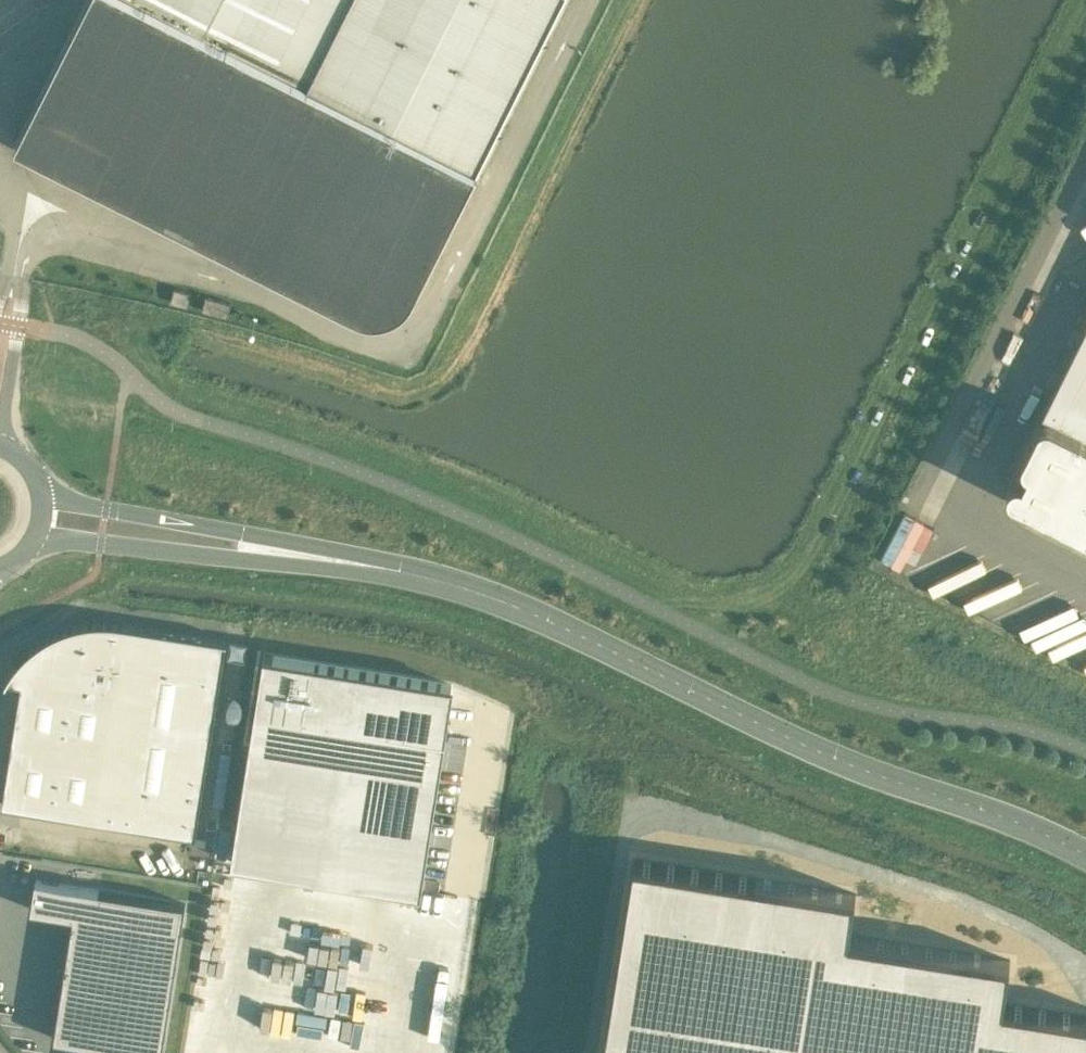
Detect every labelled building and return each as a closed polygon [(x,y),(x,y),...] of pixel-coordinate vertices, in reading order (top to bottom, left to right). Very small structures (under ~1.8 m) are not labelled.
[(47,79),(16,141),(225,246),(349,0),(87,0),(47,79)] [(415,291),(477,167),(561,0),(349,0),(225,246),(355,312),(360,314),(368,316),(375,316),(383,316),(390,314),(397,310),(404,306),(409,301),(414,294),(415,291)] [(188,305),(191,291),(175,287),(171,301),(188,305)] [(228,315),(231,301),(206,295),(202,309),(228,315)] [(1009,478),(1008,479),(1008,481),(1008,482),(1008,484),(1008,486),(1009,488),(1010,490),(1012,491),(1013,492),(1085,528),(1085,322),(1009,478)] [(227,639),(108,620),(102,620),(96,620),(91,620),(85,621),(82,622),(77,623),(69,625),(62,628),(57,631),(52,633),(49,636),(44,639),(38,644),(32,650),(28,655),(25,660),(23,663),(20,667),(18,671),(16,676),(13,682),(12,687),(19,694),(2,803),(196,833),(227,639)] [(243,817),(235,862),(425,892),(426,889),(458,685),(268,655),(243,817)] [(603,1052),(1085,1052),(1085,1014),(1003,1001),(1010,958),(849,933),(855,892),(634,857),(603,1052)] [(36,878),(31,908),(74,915),(54,1037),(96,1043),(95,1052),(161,1052),(185,901),(36,878)]
